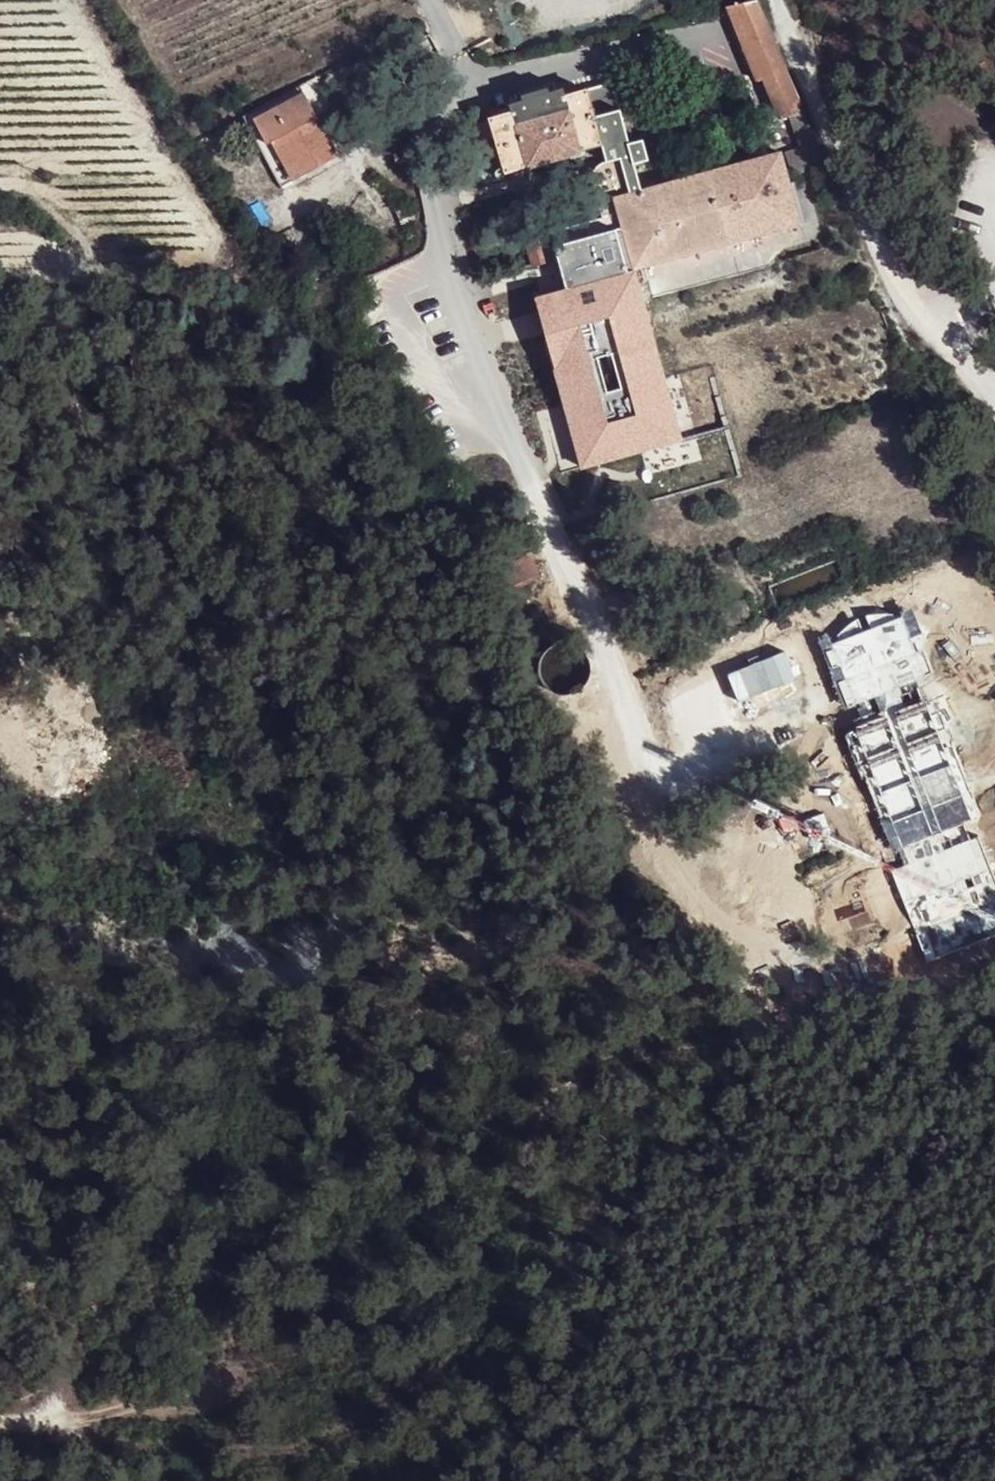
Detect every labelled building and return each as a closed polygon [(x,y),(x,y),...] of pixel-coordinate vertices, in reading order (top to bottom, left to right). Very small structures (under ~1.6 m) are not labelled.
[(758,0),(753,0),(728,8),(756,81),(765,80),(780,120),(805,112),(758,0)] [(772,123),(780,120),(765,80),(756,81),(772,123)] [(596,118),(588,91),(566,98),(563,90),(551,94),(549,88),(523,97),(523,102),(509,105),(511,114),(492,120),(498,139),(475,144),(481,164),(462,170),(467,186),(476,186),(507,176),(506,172),(527,166),(527,169),(581,152),(580,150),(603,144),(609,162),(592,168),(607,219),(557,234),(572,289),(541,301),(593,468),(690,440),(639,269),(734,241),(713,171),(645,191),(637,164),(651,160),(646,140),(631,143),(622,110),(596,118)] [(311,119),(299,97),(254,122),(267,144),(273,141),(295,181),(338,157),(316,116),(311,119)] [(800,148),(812,144),(803,120),(792,124),(800,148)] [(783,151),(713,171),(734,241),(803,221),(783,151)] [(402,223),(412,219),(409,210),(398,213),(402,223)] [(534,263),(550,259),(543,235),(527,239),(534,263)]
